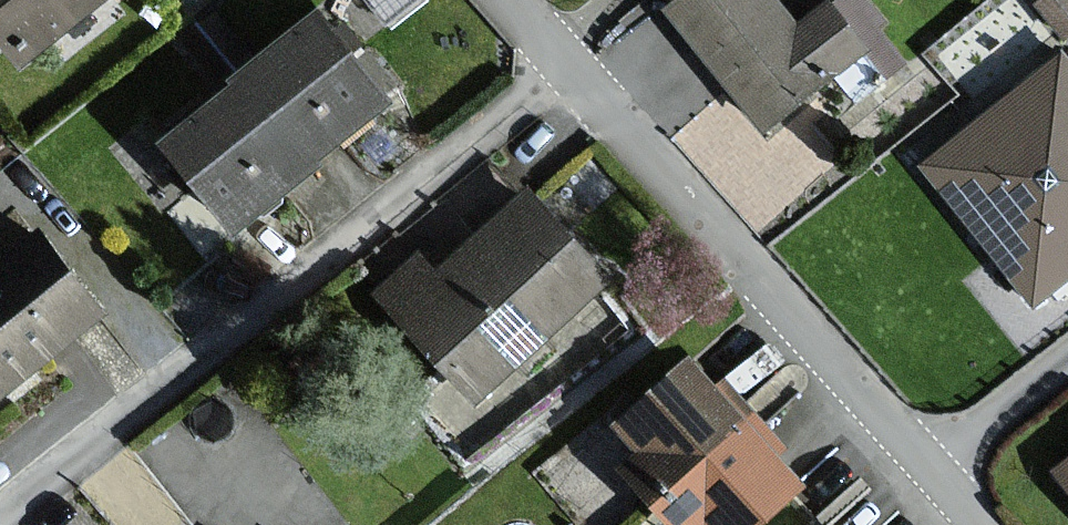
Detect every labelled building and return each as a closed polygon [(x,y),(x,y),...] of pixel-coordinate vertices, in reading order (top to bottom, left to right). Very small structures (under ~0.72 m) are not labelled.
[(33,63),(111,0),(0,0),(0,23),(33,63)] [(763,0),(666,0),(658,7),(759,133),(825,81),(816,69),(848,44),(814,2),(784,26),(763,0)] [(330,5),(254,68),(256,70),(324,154),(401,91),(330,5)] [(1067,270),(1067,77),(1048,53),(913,168),(1029,304),(1067,270)] [(249,222),(328,158),(324,154),(256,70),(177,135),(249,222)] [(615,272),(535,188),(444,275),(423,254),(385,290),(485,395),(615,272)] [(108,308),(49,231),(0,269),(0,391),(108,308)] [(636,462),(666,497),(759,416),(705,354),(628,421),(652,448),(636,462)] [(812,476),(759,416),(666,497),(691,524),(707,524),(717,516),(725,524),(756,524),(812,476)] [(1050,468),(1067,490),(1067,454),(1050,468)]
